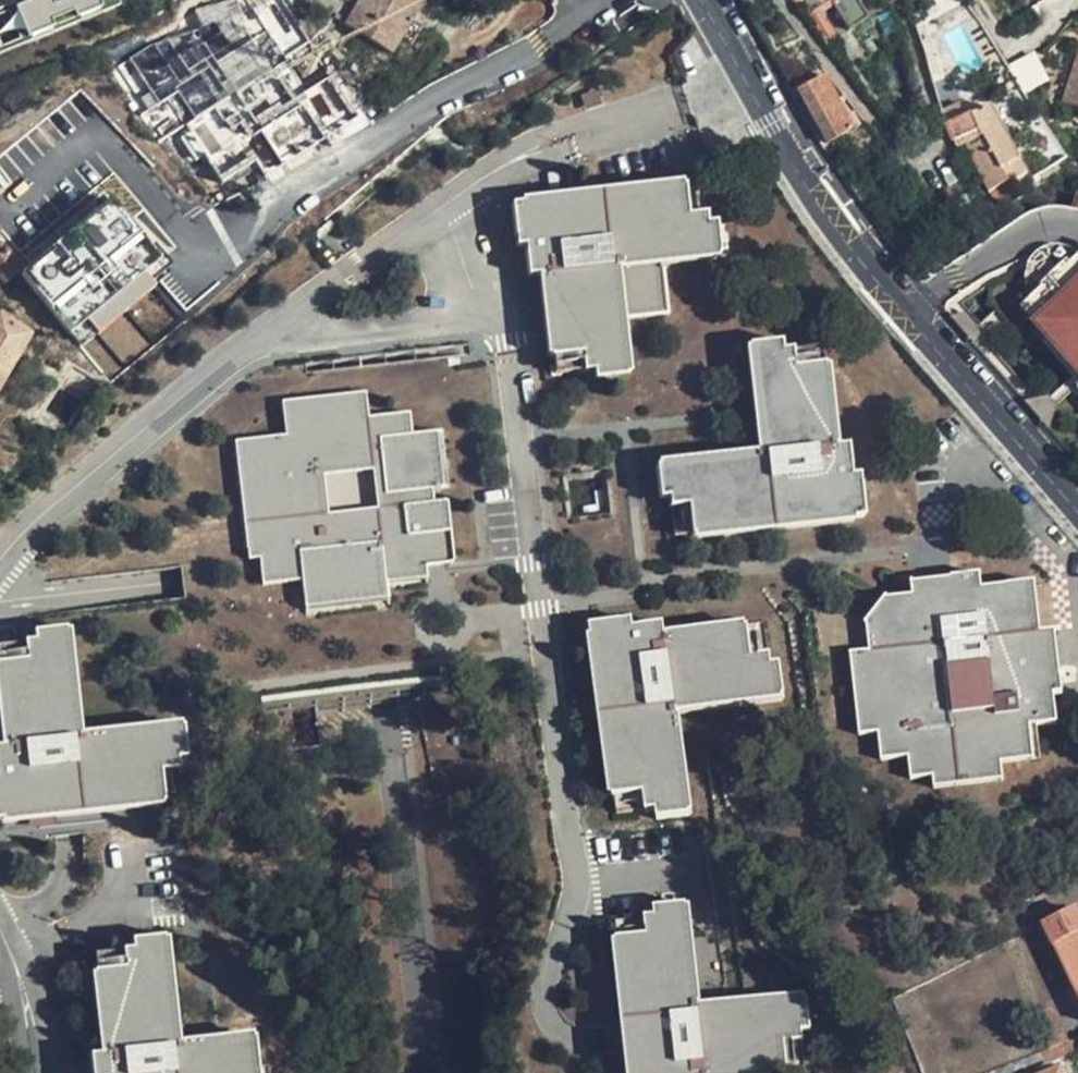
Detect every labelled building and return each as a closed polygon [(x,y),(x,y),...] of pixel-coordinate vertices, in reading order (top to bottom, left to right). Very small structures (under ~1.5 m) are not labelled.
[(123,10),(120,0),(0,0),(0,50),(123,10)] [(343,28),(389,56),(400,39),(411,45),(420,29),(410,23),(419,8),(405,0),(360,0),(355,9),(343,28)] [(866,0),(789,0),(805,19),(824,5),(847,39),(877,17),(866,0)] [(330,20),(343,28),(355,9),(342,1),(330,20)] [(1013,64),(1025,89),(1048,79),(1037,53),(1013,64)] [(1074,54),(1061,103),(1077,108),(1077,55),(1074,54)] [(187,93),(178,68),(152,79),(162,103),(187,93)] [(852,133),(821,80),(797,95),(829,149),(852,133)] [(944,127),(952,142),(974,130),(978,138),(965,145),(988,193),(1021,173),(987,107),(958,120),(953,107),(940,111),(944,127)] [(695,204),(714,202),(711,171),(691,174),(695,204)] [(716,212),(714,202),(695,204),(691,174),(523,194),(528,234),(536,233),(540,267),(553,266),(563,348),(591,345),(592,355),(602,355),(604,370),(636,366),(629,309),(677,303),(671,253),(726,246),(722,211),(716,212)] [(146,270),(176,246),(120,175),(15,256),(108,376),(178,322),(155,293),(160,289),(146,270)] [(1063,192),(1063,196),(1054,194),(1050,212),(1062,217),(1074,223),(1077,226),(1077,196),(1063,192)] [(236,218),(244,229),(252,223),(243,211),(236,218)] [(1015,300),(1031,318),(1038,311),(1049,324),(1041,330),(1050,340),(1048,342),(1070,368),(1077,361),(1077,248),(1076,250),(1071,245),(1071,244),(1062,240),(1055,238),(1046,238),(1037,241),(1027,248),(1024,252),(1019,262),(1018,271),(1019,277),(1021,283),(1025,290),(1015,300)] [(7,252),(0,257),(0,279),(3,283),(20,269),(7,252)] [(1049,324),(1038,311),(1031,318),(1030,318),(1029,326),(1031,329),(1035,332),(1041,330),(1049,324)] [(29,338),(0,317),(0,387),(29,338)] [(838,452),(832,368),(803,369),(802,362),(794,363),(793,344),(760,346),(765,410),(768,456),(663,464),(666,500),(675,500),(675,509),(693,508),(694,536),(867,524),(864,483),(855,484),(853,451),(838,452)] [(565,359),(592,355),(591,345),(563,348),(565,359)] [(803,369),(832,368),(832,359),(802,362),(803,369)] [(242,434),(249,554),(258,554),(259,584),(298,581),(300,604),(384,600),(383,593),(383,580),(425,579),(425,567),(438,566),(453,565),(449,505),(438,505),(437,493),(455,492),(451,437),(420,438),(419,417),(380,419),(378,395),(292,401),(295,431),(242,434)] [(677,537),(694,536),(693,508),(675,509),(677,537)] [(1058,695),(1052,632),(1038,634),(1034,587),(983,592),(982,578),(937,582),(887,585),(888,602),(866,630),(868,659),(851,660),(857,737),(872,737),(875,768),(908,766),(910,784),(931,783),(932,791),(1000,784),(998,765),(1030,762),(1027,726),(1033,726),(1053,723),(1053,696),(1058,695)] [(426,590),(425,579),(383,580),(383,593),(426,590)] [(384,600),(300,604),(301,618),(385,612),(384,600)] [(769,663),(769,654),(760,654),(757,629),(674,636),(673,621),(638,623),(637,615),(600,619),(615,792),(644,789),(645,802),(657,801),(658,810),(690,807),(680,702),(788,693),(785,661),(769,663)] [(760,654),(769,654),(767,628),(757,629),(760,654)] [(80,813),(160,805),(157,776),(173,774),(172,763),(177,763),(174,729),(70,740),(60,630),(31,632),(32,649),(21,650),(22,661),(0,662),(0,724),(2,746),(0,746),(0,820),(49,815),(80,813)] [(21,650),(0,652),(0,662),(22,661),(21,650)] [(310,709),(278,713),(283,748),(314,745),(310,709)] [(1027,726),(1030,762),(1037,761),(1033,726),(1027,726)] [(176,803),(173,774),(157,776),(160,805),(176,803)] [(616,804),(645,802),(644,789),(615,792),(616,804)] [(66,835),(82,834),(80,813),(49,815),(51,837),(66,835)] [(632,1044),(635,1072),(710,1072),(710,1071),(795,1061),(792,1035),(800,1034),(799,1025),(815,1023),(811,990),(702,1003),(690,896),(655,900),(656,909),(647,909),(649,927),(618,932),(628,1015),(632,1044)] [(649,927),(647,909),(616,913),(618,932),(649,927)] [(1073,909),(1043,922),(1077,999),(1077,919),(1073,909)] [(271,1041),(166,1049),(155,936),(123,941),(125,950),(114,951),(115,970),(83,973),(89,1055),(77,1055),(78,1072),(273,1072),(271,1041)] [(82,954),(83,973),(115,970),(114,951),(82,954)] [(608,1036),(609,1047),(632,1044),(628,1015),(606,1018),(608,1036)] [(803,1060),(800,1034),(792,1035),(795,1061),(803,1060)]
